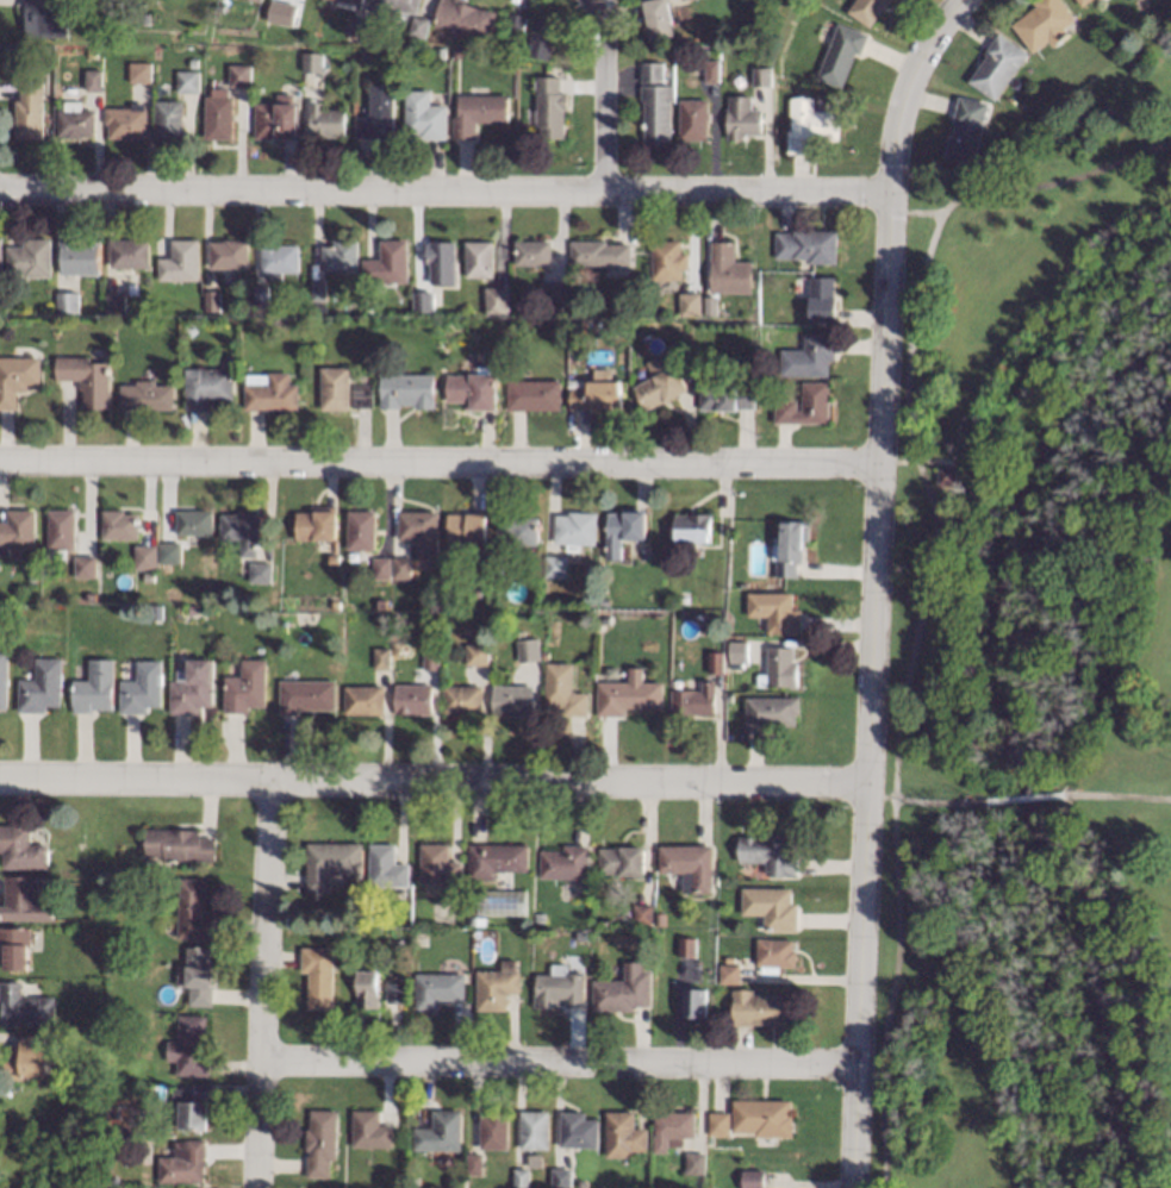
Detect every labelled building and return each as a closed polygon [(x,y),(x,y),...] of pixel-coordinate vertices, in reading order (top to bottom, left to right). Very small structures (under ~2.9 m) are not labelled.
[(24,37),(24,0),(46,0),(46,4),(67,4),(67,37),(24,37)] [(266,20),(270,0),(284,0),(291,1),(286,25),(266,20)] [(335,5),(336,0),(364,0),(362,6),(357,5),(356,10),(335,5)] [(372,15),(376,0),(420,0),(417,13),(398,8),(394,21),(372,15)] [(434,26),(440,0),(465,0),(465,4),(497,11),(491,38),(434,26)] [(641,1),(646,0),(667,0),(674,35),(649,40),(641,1)] [(846,11),(853,0),(888,0),(870,27),(846,11)] [(1032,1),(1033,0),(1062,0),(1076,18),(1065,27),(1071,33),(1052,48),(1047,40),(1032,52),(1010,25),(1035,6),(1032,1)] [(525,15),(521,36),(504,32),(507,12),(525,15)] [(368,19),(363,39),(344,35),(349,14),(368,19)] [(430,19),(426,37),(409,33),(412,15),(430,19)] [(559,21),(550,61),(527,56),(535,17),(559,21)] [(868,33),(860,55),(854,52),(841,87),(815,77),(837,21),(868,33)] [(381,29),(378,38),(367,36),(370,25),(381,29)] [(1028,52),(995,101),(966,81),(986,54),(983,51),(997,32),(1028,52)] [(1126,43),(1116,51),(1109,44),(1119,35),(1126,43)] [(95,49),(95,56),(86,56),(86,48),(95,49)] [(322,55),(328,55),(328,65),(325,65),(325,71),(301,71),(301,52),(322,52),(322,55)] [(720,82),(705,82),(705,60),(720,60),(720,82)] [(150,82),(127,82),(127,61),(150,61),(150,82)] [(664,81),(641,81),(641,62),(662,61),(664,81)] [(249,86),(228,86),(228,64),(249,64),(249,86)] [(771,86),(752,86),(752,67),(771,65),(771,86)] [(100,70),(99,90),(85,89),(85,70),(100,70)] [(199,92),(175,92),(175,70),(199,70),(199,92)] [(559,93),(567,93),(566,110),(563,110),(563,138),(540,138),(540,127),(536,127),(536,75),(559,75),(559,93)] [(42,138),(13,138),(14,100),(19,100),(19,80),(42,80),(42,138)] [(393,138),(355,138),(355,118),(369,118),(369,85),(394,85),(393,138)] [(671,139),(643,139),(643,99),(639,99),(639,85),(671,85),(671,139)] [(429,105),(447,105),(447,138),(419,138),(419,133),(405,133),(405,89),(429,89),(429,105)] [(293,102),(297,102),(297,138),(254,138),(254,101),(276,102),(276,93),(293,93),(293,102)] [(509,121),(474,121),(474,138),(453,138),(453,117),(457,117),(457,94),(509,94),(509,121)] [(232,139),(204,138),(204,95),(232,95),(232,139)] [(752,107),(761,107),(761,135),(745,135),(745,140),(725,139),(727,108),(728,108),(728,95),(752,95),(752,107)] [(988,104),(973,164),(943,157),(948,135),(952,136),(955,124),(951,123),(958,95),(988,104)] [(814,111),(839,110),(839,140),(814,140),(814,154),(786,154),(786,129),(791,129),(791,117),(789,117),(789,98),(814,98),(814,111)] [(708,139),(679,139),(679,99),(708,99),(708,139)] [(80,100),(80,110),(94,111),(93,136),(81,136),(81,137),(67,137),(67,136),(57,135),(57,110),(63,110),(63,100),(80,100)] [(181,138),(154,138),(154,100),(181,100),(181,138)] [(323,110),(345,110),(345,135),(334,135),(334,137),(309,137),(309,101),(323,101),(323,110)] [(143,107),(145,107),(145,138),(107,138),(107,124),(104,124),(104,107),(130,107),(130,102),(143,102),(143,107)] [(988,152),(985,163),(977,161),(979,150),(988,152)] [(836,262),(808,262),(808,257),(773,257),(773,232),(793,232),(793,230),(836,230),(836,262)] [(50,276),(21,276),(21,273),(5,273),(5,246),(21,246),(21,238),(50,238),(50,276)] [(199,280),(157,280),(157,257),(172,257),(172,238),(199,238),(199,280)] [(249,268),(208,268),(208,240),(224,240),(224,238),(249,238),(249,268)] [(148,267),(111,267),(111,239),(148,239),(148,267)] [(281,243),(298,243),(298,271),(281,271),(281,279),(266,279),(266,271),(261,271),(261,239),(281,239),(281,243)] [(357,271),(322,271),(322,244),(332,244),(332,239),(357,239),(357,271)] [(406,281),(362,281),(362,258),(380,258),(380,239),(407,239),(406,281)] [(99,274),(58,274),(58,240),(74,240),(74,242),(85,242),(85,240),(99,240),(99,274)] [(552,265),(516,265),(516,240),(552,240),(552,265)] [(606,243),(631,243),(631,264),(571,263),(571,240),(606,240),(606,243)] [(681,252),(689,252),(690,268),(681,269),(681,280),(652,280),(650,240),(680,240),(681,252)] [(735,261),(753,261),(753,293),(711,293),(711,240),(735,240),(735,261)] [(455,283),(430,283),(430,263),(425,263),(425,244),(429,244),(429,242),(455,242),(455,283)] [(492,276),(466,276),(466,242),(492,242),(492,276)] [(833,298),(836,298),(836,321),(809,321),(809,276),(833,276),(833,298)] [(325,301),(311,301),(311,279),(325,279),(325,301)] [(566,301),(541,301),(541,279),(566,279),(566,301)] [(268,307),(253,307),(253,286),(268,286),(268,307)] [(507,315),(485,315),(485,286),(507,287),(507,315)] [(77,314),(54,314),(54,290),(75,290),(77,290),(77,314)] [(219,309),(204,309),(204,290),(216,290),(219,290),(219,309)] [(432,312),(411,312),(411,290),(432,290),(432,312)] [(702,315),(679,315),(678,293),(700,292),(702,315)] [(122,313),(105,313),(105,293),(122,293),(122,313)] [(716,315),(704,315),(704,296),(716,296),(716,315)] [(835,361),(828,361),(828,376),(779,376),(779,349),(803,349),(803,333),(835,333),(835,361)] [(687,392),(667,402),(666,400),(644,411),(631,387),(652,376),(643,362),(666,350),(687,392)] [(89,362),(107,362),(107,408),(80,408),(80,388),(77,388),(77,379),(54,379),(54,356),(89,356),(89,362)] [(14,409),(0,409),(0,357),(39,357),(39,383),(25,383),(25,390),(14,390),(14,409)] [(492,373),(496,373),(494,409),(467,409),(467,407),(461,407),(461,402),(444,402),(444,373),(474,374),(474,364),(492,365),(492,373)] [(232,399),(207,399),(207,409),(183,409),(183,367),(232,368),(232,399)] [(347,411),(320,409),(320,367),(347,367),(347,411)] [(770,379),(760,379),(760,367),(770,367),(770,379)] [(612,381),(622,381),(622,409),(569,408),(569,387),(586,387),(586,380),(592,380),(593,369),(612,369),(612,381)] [(288,383),(298,384),(298,411),(243,409),(243,383),(267,383),(267,371),(289,371),(288,383)] [(432,408),(413,408),(413,406),(399,405),(399,407),(378,407),(379,374),(434,374),(432,408)] [(736,386),(753,386),(754,407),(736,407),(736,412),(716,412),(716,409),(698,409),(698,383),(720,383),(718,376),(736,375),(736,386)] [(560,411),(504,409),(504,379),(560,380),(560,411)] [(154,383),(172,383),(172,409),(118,409),(118,383),(135,383),(135,380),(155,380),(154,383)] [(828,423),(773,423),(773,400),(796,400),(796,409),(801,409),(801,381),(828,381),(828,423)] [(369,408),(350,408),(350,383),(370,383),(369,408)] [(955,486),(938,484),(938,467),(951,468),(955,468),(955,486)] [(7,552),(0,552),(0,521),(5,521),(5,511),(32,509),(33,548),(7,548),(7,552)] [(74,550),(64,549),(64,559),(46,558),(46,549),(45,549),(46,509),(74,511),(74,550)] [(123,513),(137,513),(137,539),(100,539),(100,509),(123,509),(123,513)] [(334,538),(314,538),(314,542),(294,542),(294,512),(311,512),(311,509),(334,509),(334,538)] [(211,534),(174,534),(174,511),(211,511),(211,534)] [(260,540),(255,540),(256,556),(238,557),(238,539),(219,539),(219,514),(236,513),(236,512),(259,511),(260,540)] [(372,550),(345,549),(345,511),(373,512),(372,550)] [(436,557),(416,557),(415,539),(397,540),(395,512),(435,511),(436,557)] [(597,544),(579,544),(579,554),(566,554),(566,543),(554,543),(554,514),(567,514),(567,511),(597,511),(597,544)] [(646,537),(625,537),(625,539),(622,539),(621,558),(604,558),(605,536),(606,536),(606,512),(623,512),(623,511),(646,511),(646,537)] [(485,544),(446,545),(446,514),(484,513),(485,544)] [(521,515),(540,514),(540,544),(511,545),(511,537),(507,537),(507,532),(497,532),(496,513),(521,513),(521,515)] [(711,542),(674,542),(674,514),(711,514),(711,542)] [(808,523),(808,542),(802,542),(801,562),(796,561),(796,577),(773,577),(774,559),(770,559),(771,543),(779,543),(780,521),(808,523)] [(179,563),(156,563),(157,543),(179,543),(179,563)] [(154,568),(133,568),(133,545),(154,544),(154,568)] [(677,554),(668,554),(668,544),(677,544),(677,554)] [(566,579),(544,579),(544,555),(566,555),(566,579)] [(94,577),(73,577),(73,556),(94,556),(94,577)] [(409,579),(391,579),(391,557),(409,557),(409,579)] [(388,577),(372,579),(370,558),(387,558),(388,577)] [(270,563),(269,583),(247,582),(248,562),(270,563)] [(36,582),(27,582),(27,570),(36,570),(36,582)] [(152,571),(152,581),(142,581),(143,571),(152,571)] [(791,609),(799,609),(799,633),(765,633),(765,615),(746,615),(746,593),(791,593),(791,609)] [(385,609),(376,609),(376,599),(386,599),(385,609)] [(338,600),(337,611),(330,609),(331,600),(338,600)] [(197,605),(197,613),(187,613),(187,604),(197,605)] [(523,638),(538,637),(540,659),(517,662),(515,639),(517,639),(516,631),(523,630),(523,638)] [(746,662),(741,662),(741,667),(729,667),(729,640),(746,640),(746,662)] [(487,645),(486,665),(465,664),(465,644),(487,645)] [(388,668),(373,668),(372,648),(388,646),(388,668)] [(792,661),(796,661),(796,687),(789,687),(789,686),(756,684),(756,673),(758,673),(759,659),(766,659),(766,646),(793,648),(792,661)] [(437,669),(422,669),(422,649),(437,649),(437,669)] [(723,651),(722,674),(706,674),(708,651),(723,651)] [(60,706),(44,706),(44,712),(17,712),(17,680),(32,680),(33,658),(60,658),(60,706)] [(263,707),(247,707),(247,714),(222,713),(223,676),(238,676),(239,658),(264,658),(263,707)] [(111,709),(92,709),(92,713),(70,713),(70,680),(87,680),(87,659),(111,659),(111,709)] [(211,707),(197,707),(197,714),(167,713),(168,681),(174,681),(174,669),(186,669),(186,659),(211,659),(211,707)] [(160,706),(145,706),(145,713),(118,713),(118,680),(133,680),(133,661),(158,661),(160,706)] [(572,663),(571,689),(574,689),(574,692),(588,692),(587,714),(563,714),(563,707),(559,707),(559,704),(543,702),(544,663),(572,663)] [(642,681),(661,681),(661,708),(624,708),(624,715),(594,715),(593,680),(627,679),(627,667),(642,667),(642,681)] [(334,709),(298,709),(297,714),(278,714),(278,680),(334,680),(334,709)] [(714,713),(692,713),(692,715),(668,715),(669,689),(700,690),(700,681),(714,681),(714,713)] [(431,713),(392,713),(393,684),(431,684),(431,713)] [(531,717),(491,715),(492,684),(532,686),(531,717)] [(382,714),(342,714),(342,686),(382,686),(382,714)] [(481,713),(474,713),(474,715),(459,715),(459,713),(442,713),(442,686),(481,686),(481,713)] [(730,694),(729,702),(722,702),(723,694),(730,694)] [(798,711),(795,711),(795,726),(772,725),(772,729),(745,729),(745,696),(798,698),(798,711)] [(4,852),(0,852),(0,825),(30,825),(30,844),(48,844),(48,868),(2,868),(4,852)] [(198,838),(214,838),(214,861),(163,861),(163,856),(144,855),(144,829),(198,830),(198,838)] [(790,856),(797,856),(797,875),(785,875),(785,874),(766,874),(766,862),(739,862),(739,836),(766,837),(766,833),(791,834),(790,856)] [(362,873),(329,873),(330,892),(306,892),(306,843),(362,843),(362,873)] [(395,863),(409,863),(409,886),(369,886),(368,844),(394,844),(395,863)] [(448,861),(461,861),(461,896),(443,896),(443,883),(421,883),(421,844),(448,844),(448,861)] [(528,871),(497,871),(497,880),(468,879),(468,844),(528,844),(528,871)] [(588,846),(587,880),(538,877),(541,849),(562,850),(563,845),(588,846)] [(643,875),(619,875),(619,873),(598,874),(598,849),(619,848),(619,846),(643,845),(643,875)] [(711,893),(681,893),(681,873),(658,873),(658,845),(711,845),(711,893)] [(52,919),(0,920),(0,905),(5,905),(5,876),(37,876),(37,902),(52,902),(52,919)] [(204,879),(203,909),(213,911),(212,939),(176,938),(177,877),(204,879)] [(791,902),(798,902),(797,930),(764,930),(764,914),(741,914),(741,887),(791,888),(791,902)] [(525,914),(478,913),(478,889),(525,890),(525,914)] [(650,905),(649,925),(631,924),(633,903),(650,905)] [(544,913),(544,921),(534,921),(534,913),(544,913)] [(475,915),(475,925),(467,924),(467,915),(475,915)] [(4,952),(0,952),(0,928),(30,928),(30,946),(26,946),(26,969),(4,969),(4,952)] [(406,932),(405,949),(395,949),(395,932),(406,932)] [(693,956),(678,956),(678,937),(694,938),(693,956)] [(792,939),(792,950),(797,950),(796,967),(779,965),(778,974),(761,973),(761,965),(755,964),(758,938),(792,939)] [(210,948),(210,967),(212,967),(210,1006),(186,1005),(186,1002),(175,1002),(176,990),(183,990),(186,946),(210,948)] [(332,1008),(307,1008),(309,971),(301,971),(301,948),(334,949),(332,1008)] [(513,970),(518,970),(519,993),(506,993),(506,1009),(475,1009),(475,970),(502,970),(502,959),(513,959),(513,970)] [(642,971),(649,971),(649,1005),(633,1005),(633,1011),(592,1011),(592,980),(623,980),(623,962),(642,962),(642,971)] [(740,964),(740,982),(718,981),(720,963),(740,964)] [(132,975),(124,975),(124,964),(132,964),(132,975)] [(566,973),(584,973),(584,1007),(565,1007),(565,999),(559,999),(559,1008),(532,1008),(532,993),(535,993),(535,974),(550,974),(550,964),(566,964),(566,973)] [(376,1007),(356,1007),(356,970),(378,970),(376,1007)] [(463,1000),(437,1000),(437,1009),(413,1009),(413,974),(463,974),(463,1000)] [(54,1025),(0,1025),(0,982),(20,982),(20,996),(54,996),(54,1025)] [(405,1002),(386,1002),(386,983),(405,983),(405,1002)] [(706,989),(705,1017),(698,1017),(697,1023),(684,1023),(684,1017),(683,1017),(684,988),(706,989)] [(753,994),(792,994),(792,1023),(753,1023),(753,1026),(734,1026),(734,996),(731,996),(731,989),(753,989),(753,994)] [(204,1046),(207,1046),(207,1074),(174,1074),(174,1059),(164,1059),(164,1040),(176,1040),(176,1015),(204,1015),(204,1046)] [(44,1074),(21,1075),(21,1078),(4,1080),(2,1057),(20,1057),(19,1034),(43,1034),(44,1074)] [(192,1100),(206,1100),(206,1128),(177,1127),(177,1115),(172,1115),(172,1103),(170,1103),(170,1088),(192,1088),(192,1100)] [(790,1114),(792,1114),(792,1136),(755,1136),(755,1131),(734,1131),(734,1100),(790,1100),(790,1114)] [(337,1111),(335,1159),(329,1158),(329,1177),(306,1176),(307,1156),(309,1156),(309,1150),(305,1150),(306,1130),(310,1130),(311,1109),(337,1111)] [(379,1125),(392,1125),(392,1146),(351,1146),(351,1109),(379,1109),(379,1125)] [(460,1150),(413,1150),(413,1127),(431,1127),(431,1111),(460,1111),(460,1150)] [(547,1149),(519,1149),(519,1111),(547,1111),(547,1149)] [(584,1119),(598,1119),(597,1146),(560,1146),(560,1112),(584,1112),(584,1119)] [(633,1128),(647,1128),(647,1151),(631,1151),(631,1157),(605,1157),(605,1112),(633,1112),(633,1128)] [(694,1138),(683,1137),(683,1146),(667,1146),(667,1152),(653,1152),(653,1136),(654,1136),(655,1112),(694,1112),(694,1138)] [(506,1149),(479,1149),(479,1115),(486,1115),(486,1113),(506,1113),(506,1149)] [(728,1134),(710,1134),(710,1113),(728,1113),(728,1134)] [(204,1167),(201,1167),(201,1182),(156,1183),(155,1157),(175,1156),(175,1146),(183,1146),(183,1140),(203,1139),(204,1167)] [(705,1152),(704,1174),(685,1173),(686,1151),(705,1152)] [(541,1165),(528,1168),(527,1153),(540,1152),(541,1165)] [(481,1174),(466,1174),(466,1153),(481,1153),(481,1174)] [(528,1169),(527,1187),(512,1187),(513,1168),(528,1169)] [(569,1169),(568,1187),(550,1187),(552,1169),(569,1169)] [(764,1170),(763,1187),(742,1187),(742,1170),(764,1170)] [(417,1176),(417,1187),(407,1186),(407,1176),(417,1176)] [(586,1184),(584,1187),(578,1187),(577,1184),(579,1180),(583,1178),(586,1181),(586,1184)]
